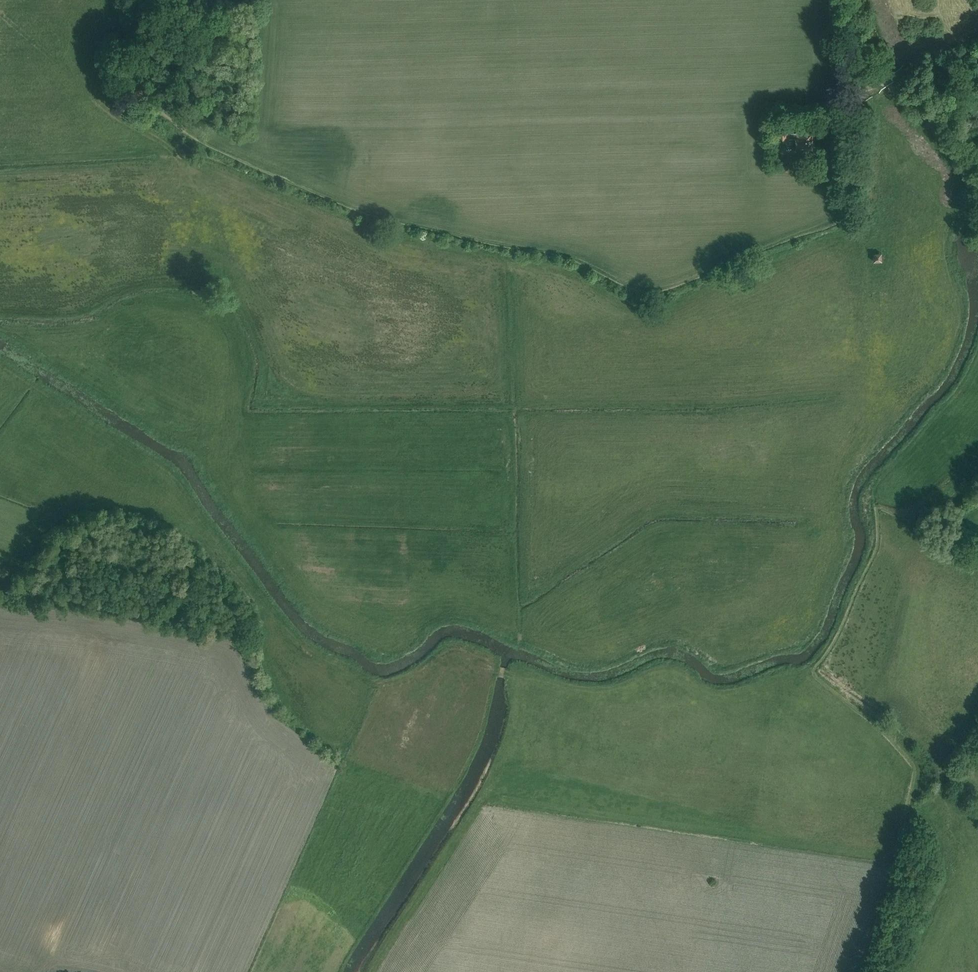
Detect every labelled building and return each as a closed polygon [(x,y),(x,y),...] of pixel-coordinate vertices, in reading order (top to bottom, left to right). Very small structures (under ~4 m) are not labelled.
[(813,150),(813,133),(796,133),(790,133),(790,123),(777,123),(777,140),(789,140),(789,139),(796,139),(795,149),(813,150)] [(883,254),(874,254),(875,263),(883,263),(883,254)]
